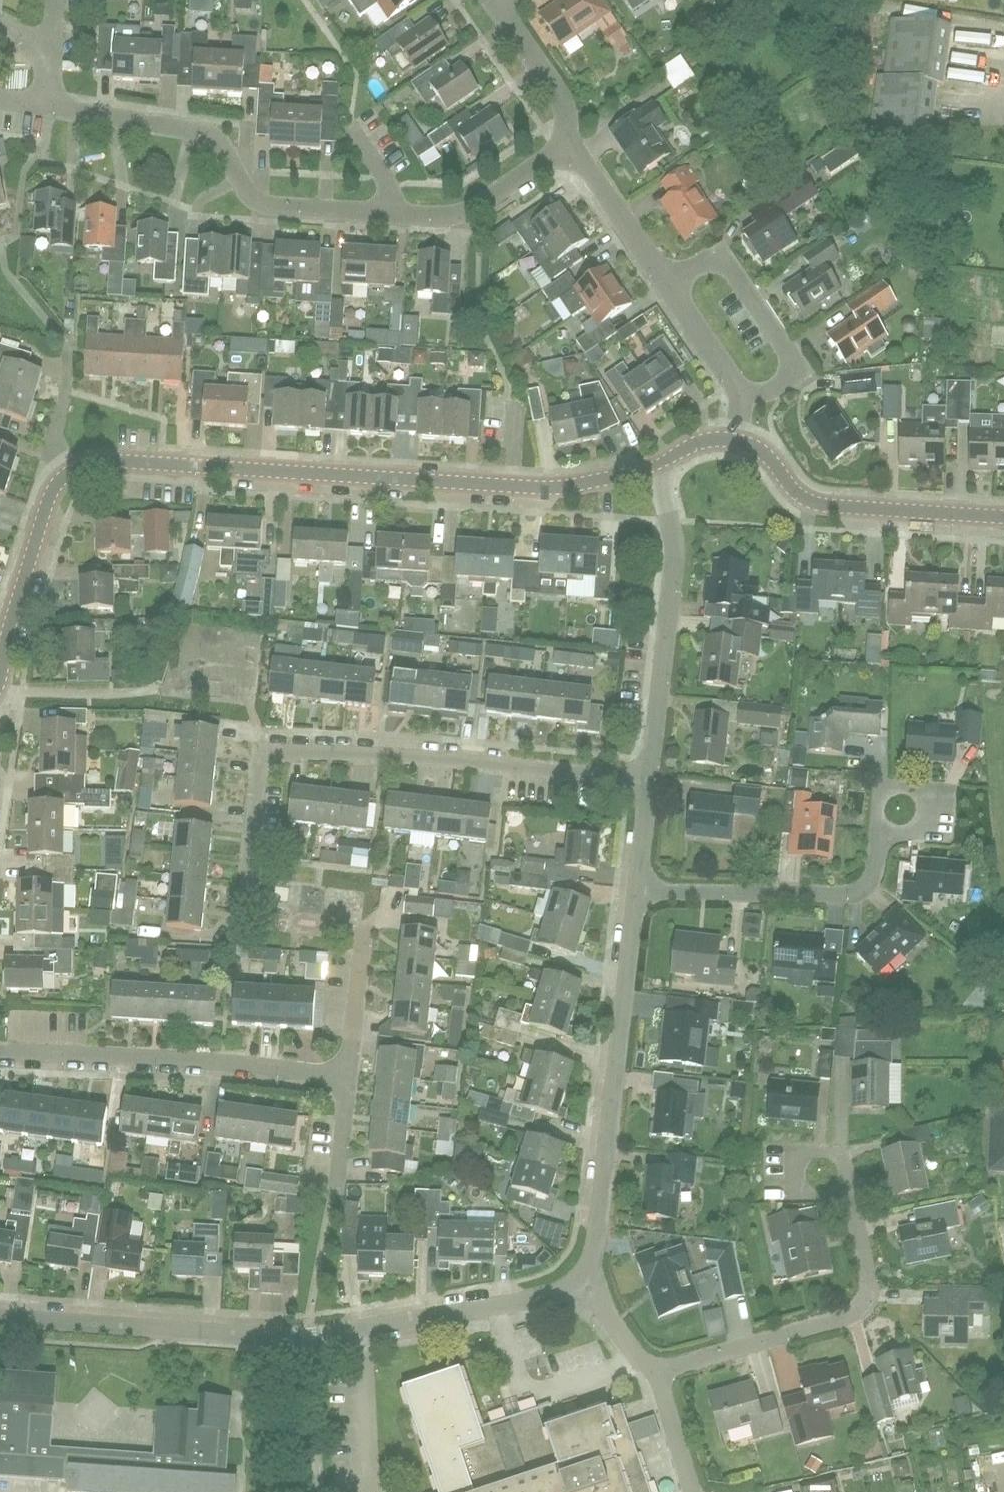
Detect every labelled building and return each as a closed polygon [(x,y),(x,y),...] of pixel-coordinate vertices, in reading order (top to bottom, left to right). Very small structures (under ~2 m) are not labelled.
[(417,0),(349,0),(360,17),(379,3),(389,18),(417,0)] [(598,20),(584,0),(564,0),(554,7),(553,6),(542,13),(543,14),(541,16),(560,45),(598,20)] [(393,58),(402,51),(413,67),(447,45),(430,21),(417,30),(410,19),(374,44),(381,55),(388,51),(393,58)] [(944,87),(952,27),(891,19),(883,77),(877,76),(869,134),(929,142),(937,86),(944,87)] [(113,80),(137,81),(140,44),(126,43),(126,29),(101,27),(99,55),(115,56),(113,80)] [(163,27),(162,35),(162,38),(153,37),(151,34),(143,34),(140,36),(140,44),(137,81),(160,83),(161,59),(173,60),(175,28),(163,27)] [(622,52),(634,46),(625,29),(613,36),(622,52)] [(193,93),(218,94),(220,54),(208,54),(209,38),(205,35),(181,34),(179,65),(195,66),(193,93)] [(220,54),(218,94),(242,95),(244,66),(256,66),(257,38),(233,37),(232,55),(220,54)] [(698,79),(688,59),(667,69),(677,90),(698,79)] [(264,64),(262,80),(277,82),(279,65),(264,64)] [(447,110),(477,90),(461,65),(440,80),(432,69),(411,83),(426,105),(438,97),(447,110)] [(271,148),(295,150),(298,110),(284,109),(284,96),(274,95),(275,86),(259,85),(257,117),(273,118),(271,148)] [(310,110),(298,110),(295,150),(320,151),(322,122),(337,123),(338,99),(322,98),(322,102),(310,102),(310,110)] [(640,173),(671,152),(655,129),(665,122),(653,104),(612,132),(640,173)] [(430,136),(437,147),(452,138),(455,136),(469,157),(472,155),(474,157),(507,134),(491,110),(475,121),(468,111),(447,124),(444,126),(430,136)] [(820,162),(830,176),(856,159),(849,149),(841,147),(820,162)] [(685,240),(718,217),(695,184),(698,182),(688,168),(664,184),(673,196),(663,203),(675,220),(672,222),(685,240)] [(766,193),(776,187),(767,173),(757,180),(766,193)] [(744,236),(747,240),(743,243),(754,258),(757,256),(762,263),(795,241),(780,219),(816,195),(803,177),(749,214),(757,227),(744,236)] [(46,188),(43,193),(38,193),(36,232),(53,233),(52,247),(74,248),(76,205),(64,204),(65,194),(62,194),(59,189),(46,188)] [(531,253),(543,245),(576,222),(564,204),(535,223),(529,214),(512,225),(531,253)] [(125,263),(126,238),(112,237),(114,210),(88,208),(86,247),(102,247),(101,262),(125,263)] [(559,260),(575,250),(588,241),(576,222),(543,245),(531,253),(541,269),(550,282),(566,271),(559,260)] [(176,282),(177,254),(165,253),(167,225),(140,223),(138,262),(155,263),(154,281),(176,282)] [(210,278),(224,279),(226,241),(201,239),(200,266),(185,265),(183,296),(208,297),(210,278)] [(251,243),(226,241),(224,279),(238,280),(237,298),(248,298),(248,307),(259,307),(260,298),(260,294),(261,270),(249,269),(251,243)] [(824,269),(837,259),(826,242),(802,258),(811,271),(784,289),(803,318),(818,308),(816,305),(838,290),(824,269)] [(286,283),(296,284),(298,246),(277,244),(275,268),(261,267),(261,270),(260,294),(285,295),(286,283)] [(321,247),(298,246),(296,284),(309,285),(308,297),(332,298),(334,272),(319,271),(321,247)] [(353,286),(368,287),(371,250),(344,248),(341,297),(352,297),(353,286)] [(383,305),(391,305),(389,333),(402,333),(405,289),(395,288),(397,252),(371,250),(368,287),(384,288),(383,305)] [(459,316),(461,285),(448,284),(449,255),(420,254),(418,294),(433,294),(432,314),(459,316)] [(570,318),(585,308),(618,286),(606,267),(578,286),(569,274),(542,292),(551,305),(558,300),(570,318)] [(884,337),(871,317),(896,301),(884,283),(847,308),(854,319),(827,337),(845,363),(884,337)] [(618,286),(585,308),(593,320),(582,327),(587,334),(576,342),(585,356),(612,337),(603,324),(631,305),(618,286)] [(737,298),(722,306),(728,317),(743,309),(737,298)] [(357,340),(343,339),(345,301),(332,300),(329,343),(343,344),(357,345),(357,340)] [(133,379),(157,381),(159,341),(147,340),(149,308),(138,308),(138,322),(137,322),(133,379)] [(187,313),(176,312),(174,324),(173,342),(159,341),(157,381),(182,382),(185,324),(187,324),(187,313)] [(85,376),(109,378),(112,337),(98,337),(99,319),(88,318),(85,376)] [(109,378),(133,379),(137,322),(126,321),(125,338),(112,337),(109,378)] [(624,342),(637,333),(631,324),(617,333),(624,342)] [(419,335),(403,334),(402,346),(418,347),(419,335)] [(652,364),(642,371),(664,403),(683,390),(668,367),(679,359),(664,336),(643,351),(652,364)] [(35,399),(43,374),(19,367),(23,353),(0,346),(0,388),(35,399)] [(420,353),(419,367),(451,368),(451,354),(420,353)] [(645,416),(664,403),(642,371),(633,377),(630,374),(622,379),(615,369),(604,376),(619,399),(629,393),(645,416)] [(324,414),(336,417),(338,385),(338,375),(339,375),(340,370),(332,370),(332,383),(316,382),(315,399),(301,398),(299,432),(322,434),(324,414)] [(203,426),(225,428),(227,392),(214,391),(215,375),(194,373),(192,404),(204,404),(203,426)] [(262,377),(228,375),(227,392),(225,428),(247,429),(248,406),(260,407),(262,377)] [(843,396),(877,392),(875,375),(841,378),(843,396)] [(275,430),(299,432),(301,398),(302,387),(288,386),(289,381),(266,379),(264,410),(276,411),(275,430)] [(418,439),(443,441),(445,407),(430,406),(431,392),(422,392),(423,381),(411,380),(410,388),(408,419),(420,420),(418,439)] [(943,467),(944,429),(947,429),(947,423),(958,423),(959,382),(947,382),(946,409),(923,409),(922,427),(921,467),(943,467)] [(959,382),(958,423),(970,423),(971,383),(959,382)] [(582,407),(571,409),(578,444),(600,439),(599,435),(619,425),(599,384),(578,388),(582,407)] [(346,436),(371,438),(373,404),(359,403),(360,386),(338,385),(336,417),(347,418),(346,436)] [(396,418),(408,419),(410,388),(388,387),(387,403),(373,404),(371,438),(394,438),(396,418)] [(35,399),(0,388),(0,428),(3,417),(28,424),(35,399)] [(899,422),(901,389),(889,388),(888,421),(899,422)] [(534,423),(546,420),(539,389),(527,391),(534,423)] [(458,407),(445,407),(443,441),(466,442),(467,423),(480,424),(482,392),(459,391),(458,407)] [(833,463),(860,443),(834,406),(807,425),(833,463)] [(578,444),(571,409),(549,414),(555,448),(578,444)] [(992,417),(992,431),(993,431),(992,471),(1003,471),(1003,417),(992,417)] [(922,427),(901,426),(900,466),(921,467),(922,427)] [(970,471),(992,471),(993,431),(992,431),(971,431),(970,471)] [(12,474),(18,454),(4,449),(0,448),(0,471),(12,474)] [(5,496),(12,474),(0,471),(0,494),(5,496)] [(16,520),(19,511),(0,505),(0,514),(16,520)] [(170,514),(155,514),(130,515),(130,516),(134,516),(134,526),(98,526),(98,554),(130,554),(130,537),(145,537),(145,555),(171,554),(170,514)] [(234,565),(237,521),(210,520),(208,550),(222,551),(221,568),(233,569),(234,565)] [(247,565),(248,553),(262,553),(264,523),(237,521),(234,565),(247,565)] [(294,563),(320,565),(322,534),(296,532),(294,563)] [(349,536),(322,534),(320,565),(319,585),(334,586),(335,566),(347,567),(349,536)] [(362,581),(363,581),(377,581),(377,572),(391,572),(390,583),(402,584),(405,539),(380,538),(379,554),(364,553),(363,573),(362,581)] [(429,598),(441,598),(444,558),(444,559),(429,558),(430,541),(405,539),(402,584),(411,584),(411,574),(429,575),(428,586),(430,586),(429,598)] [(553,581),(569,582),(571,541),(544,540),(542,564),(528,563),(527,591),(553,592),(553,581)] [(600,543),(571,541),(569,582),(583,583),(584,577),(597,578),(595,600),(610,601),(613,560),(599,559),(600,543)] [(470,583),(484,584),(485,584),(487,545),(460,543),(459,559),(444,558),(441,598),(441,608),(455,609),(457,586),(458,577),(470,578),(470,583)] [(526,604),(527,591),(528,563),(514,562),(515,547),(487,545),(485,584),(484,584),(483,597),(497,598),(498,585),(499,585),(500,580),(512,581),(510,604),(526,604)] [(205,553),(186,550),(186,551),(187,551),(183,571),(173,609),(190,613),(191,609),(200,576),(205,553)] [(720,560),(720,562),(716,562),(713,585),(708,584),(705,604),(721,606),(719,620),(760,625),(769,626),(771,611),(742,608),(743,595),(750,596),(755,593),(755,588),(752,583),(745,582),(747,565),(733,564),(733,562),(730,558),(724,557),(720,560)] [(818,602),(838,603),(840,566),(815,564),(814,583),(798,582),(796,613),(818,614),(818,602)] [(865,567),(840,566),(838,603),(857,605),(856,617),(878,618),(880,588),(863,587),(865,567)] [(150,581),(150,580),(150,568),(113,569),(113,580),(81,580),(82,611),(116,610),(115,596),(140,595),(140,582),(150,581)] [(348,613),(360,614),(363,581),(362,581),(363,573),(351,572),(348,613)] [(912,615),(931,616),(934,578),(908,576),(906,597),(891,596),(889,626),(911,627),(912,615)] [(934,578),(931,616),(950,618),(949,629),(971,631),(972,601),(957,600),(958,580),(934,578)] [(263,608),(275,608),(276,582),(264,581),(263,608)] [(288,582),(276,582),(275,608),(286,609),(288,582)] [(1003,622),(1003,583),(989,582),(988,602),(972,601),(971,631),(992,632),(993,621),(1003,622)] [(500,610),(491,610),(492,633),(502,632),(500,610)] [(110,663),(96,664),(96,651),(106,651),(106,634),(118,634),(118,622),(85,623),(85,635),(65,635),(66,667),(82,667),(83,683),(123,682),(123,663),(110,663)] [(611,627),(598,626),(598,645),(611,645),(611,627)] [(757,656),(760,629),(733,626),(731,641),(707,638),(702,682),(736,686),(739,654),(757,656)] [(288,640),(303,642),(305,629),(289,628),(288,640)] [(320,631),(305,629),(303,642),(319,644),(320,631)] [(426,634),(410,632),(394,630),(392,643),(424,647),(426,634)] [(338,645),(353,646),(355,634),(339,632),(338,645)] [(370,636),(355,634),(353,646),(354,646),(353,656),(363,657),(365,648),(386,650),(387,637),(370,636)] [(441,636),(426,634),(424,647),(440,649),(441,636)] [(459,656),(475,658),(481,659),(482,647),(477,646),(460,643),(452,642),(450,655),(459,656)] [(504,660),(519,662),(521,650),(505,648),(504,660)] [(536,651),(521,650),(519,662),(535,664),(536,651)] [(554,665),(570,667),(571,654),(555,652),(554,665)] [(586,656),(571,654),(570,667),(585,668),(594,670),(595,657),(586,656)] [(164,686),(170,664),(157,660),(150,681),(164,686)] [(271,698),(297,701),(301,666),(275,663),(271,698)] [(326,668),(301,666),(297,701),(322,704),(326,668)] [(322,704),(347,707),(351,671),(326,668),(322,704)] [(377,674),(351,671),(347,707),(373,709),(377,674)] [(408,709),(418,710),(421,675),(395,673),(391,714),(408,716),(408,709)] [(461,680),(446,678),(442,713),(442,719),(458,721),(459,715),(468,716),(473,675),(462,674),(461,680)] [(446,678),(421,675),(418,710),(417,717),(434,718),(434,712),(442,713),(446,678)] [(487,714),(513,717),(517,682),(491,678),(487,714)] [(542,685),(517,682),(513,717),(538,720),(542,685)] [(538,720),(563,723),(567,688),(542,685),(538,720)] [(593,691),(567,688),(563,723),(578,725),(577,732),(601,734),(604,708),(591,706),(593,691)] [(740,703),(738,724),(738,725),(781,730),(783,708),(740,703)] [(879,737),(882,706),(868,705),(867,717),(835,714),(826,721),(821,722),(812,721),(809,750),(841,753),(842,740),(850,734),(879,737)] [(44,726),(43,752),(87,752),(87,738),(78,738),(78,727),(88,727),(88,713),(61,712),(61,726),(44,726)] [(722,766),(728,717),(698,714),(692,762),(722,766)] [(982,717),(973,716),(956,715),(955,729),(909,725),(906,761),(953,765),(956,739),(980,742),(982,717)] [(155,740),(157,724),(144,723),(143,739),(155,740)] [(186,729),(183,755),(218,758),(221,733),(186,729)] [(126,750),(125,756),(122,755),(119,772),(123,773),(123,776),(135,777),(139,752),(126,750)] [(159,762),(175,761),(175,751),(158,752),(159,762)] [(86,792),(87,752),(43,752),(43,777),(59,777),(59,791),(86,792)] [(215,783),(218,758),(183,755),(180,779),(215,783)] [(92,759),(93,784),(104,783),(103,758),(92,759)] [(144,759),(143,775),(155,777),(157,761),(144,759)] [(789,773),(788,788),(804,790),(805,775),(789,773)] [(153,792),(155,777),(143,775),(141,790),(153,792)] [(215,783),(180,779),(177,805),(212,809),(215,783)] [(290,824),(316,827),(320,792),(294,789),(290,824)] [(758,815),(761,792),(736,789),(735,801),(693,797),(689,834),(732,839),(735,813),(758,815)] [(31,806),(31,831),(65,831),(65,807),(85,807),(85,810),(111,810),(112,792),(86,792),(59,791),(59,806),(31,806)] [(345,795),(320,792),(316,827),(341,830),(345,795)] [(809,795),(796,794),(786,793),(782,835),(791,836),(792,830),(805,831),(802,856),(830,859),(835,811),(808,808),(809,795)] [(345,795),(341,830),(367,833),(371,798),(345,795)] [(386,831),(412,834),(416,799),(390,796),(386,831)] [(412,834),(437,837),(441,802),(416,799),(412,834)] [(466,805),(441,802),(437,837),(461,840),(466,805)] [(491,808),(466,805),(461,840),(487,843),(491,808)] [(153,821),(154,809),(138,808),(138,821),(153,821)] [(179,825),(176,851),(210,855),(213,829),(179,825)] [(64,858),(65,831),(31,831),(30,858),(47,858),(47,871),(75,871),(75,858),(64,858)] [(132,846),(144,847),(146,832),(133,831),(132,846)] [(524,856),(521,875),(549,878),(579,882),(579,881),(578,880),(579,869),(596,871),(600,840),(570,836),(569,851),(558,850),(556,866),(549,865),(550,859),(524,856)] [(143,863),(144,847),(132,846),(130,862),(143,863)] [(300,862),(302,850),(286,848),(284,860),(300,862)] [(208,880),(210,855),(176,851),(173,876),(208,880)] [(321,864),(337,866),(338,854),(322,852),(321,864)] [(353,855),(338,854),(337,866),(352,868),(353,855)] [(356,866),(371,866),(371,855),(356,855),(356,866)] [(491,872),(511,874),(513,863),(492,861),(491,872)] [(906,874),(904,900),(932,902),(933,893),(961,895),(963,867),(919,863),(918,875),(906,874)] [(20,886),(19,911),(66,912),(66,886),(74,886),(75,871),(47,871),(47,886),(20,886)] [(548,891),(549,878),(521,875),(513,874),(511,887),(548,891)] [(116,895),(118,877),(97,875),(95,894),(116,895)] [(205,905),(208,880),(173,876),(170,901),(205,905)] [(389,888),(405,890),(406,878),(390,876),(389,888)] [(409,878),(406,878),(405,890),(420,892),(421,880),(409,878)] [(126,881),(125,896),(137,897),(139,882),(126,881)] [(439,895),(455,897),(456,884),(440,882),(439,895)] [(471,886),(456,884),(455,897),(470,899),(471,886)] [(301,889),(280,889),(280,910),(301,911),(301,889)] [(555,891),(547,918),(584,929),(592,902),(555,891)] [(136,913),(137,897),(125,896),(123,911),(136,913)] [(407,897),(405,913),(433,916),(435,900),(407,897)] [(205,905),(170,901),(168,927),(202,930),(205,905)] [(905,957),(925,938),(897,908),(885,919),(888,922),(855,953),(876,976),(901,953),(905,957)] [(65,937),(66,912),(19,911),(19,937),(35,937),(35,951),(48,952),(63,952),(63,937),(65,937)] [(576,956),(584,929),(547,918),(543,933),(535,931),(532,942),(533,942),(532,944),(540,946),(540,945),(576,956)] [(404,929),(401,955),(436,959),(439,933),(404,929)] [(502,933),(498,945),(529,954),(532,944),(533,942),(532,942),(502,933)] [(734,987),(737,961),(718,959),(720,939),(677,934),(672,974),(697,977),(696,982),(734,987)] [(834,982),(837,957),(823,955),(825,941),(778,936),(776,951),(777,951),(774,979),(788,980),(787,987),(811,989),(812,979),(834,982)] [(525,966),(529,954),(498,945),(497,947),(504,949),(501,959),(525,966)] [(460,946),(458,962),(477,964),(479,948),(472,948),(460,946)] [(126,959),(143,960),(143,948),(127,947),(126,959)] [(143,948),(143,960),(159,961),(159,949),(143,948)] [(233,948),(233,949),(233,959),(251,961),(266,962),(267,950),(233,948)] [(177,962),(193,963),(194,951),(177,950),(177,962)] [(282,951),(267,950),(266,962),(282,963),(282,951)] [(202,981),(203,964),(209,965),(210,953),(194,951),(193,963),(194,963),(193,980),(202,981)] [(72,976),(73,952),(63,952),(48,952),(48,962),(8,962),(8,992),(44,992),(44,976),(72,976)] [(316,975),(317,965),(318,953),(301,952),(300,964),(300,973),(309,974),(313,975),(316,975)] [(401,955),(398,980),(433,984),(436,959),(401,955)] [(475,981),(477,964),(458,962),(456,979),(468,981),(475,981)] [(529,981),(543,986),(539,999),(575,1011),(584,984),(547,973),(547,974),(537,971),(533,969),(529,981)] [(398,980),(396,1005),(430,1009),(433,984),(398,980)] [(112,1022),(139,1023),(141,987),(115,985),(112,1022)] [(454,996),(452,1012),(465,1013),(467,998),(466,998),(468,987),(455,986),(454,996)] [(139,1023),(164,1025),(166,989),(141,987),(139,1023)] [(164,1025),(189,1027),(192,990),(166,989),(164,1025)] [(236,1024),(262,1026),(264,990),(238,989),(236,1024)] [(217,992),(192,990),(189,1027),(215,1028),(217,992)] [(262,1026),(288,1028),(290,992),(264,990),(262,1026)] [(316,994),(290,992),(288,1028),(314,1029),(316,994)] [(988,998),(974,997),(974,1014),(987,1015),(988,998)] [(501,1010),(495,1029),(519,1036),(523,1024),(567,1038),(575,1011),(539,999),(536,1010),(527,1007),(524,1017),(501,1010)] [(717,1022),(719,1006),(697,1003),(696,1017),(668,1014),(662,1062),(704,1067),(718,1069),(720,1051),(706,1049),(709,1021),(717,1022)] [(428,1024),(430,1009),(396,1005),(393,1031),(409,1033),(408,1041),(432,1044),(434,1025),(428,1024)] [(463,1030),(465,1013),(452,1012),(450,1029),(463,1030)] [(519,1036),(495,1029),(485,1026),(482,1038),(516,1048),(519,1036)] [(854,1059),(853,1065),(852,1065),(852,1109),(886,1109),(887,1065),(893,1065),(893,1043),(856,1043),(857,1026),(836,1028),(834,1052),(834,1057),(854,1059)] [(383,1051),(382,1054),(380,1054),(378,1065),(381,1066),(380,1077),(414,1081),(414,1078),(419,1078),(422,1049),(398,1046),(397,1053),(383,1051)] [(534,1067),(530,1081),(566,1092),(574,1066),(525,1051),(522,1063),(534,1067)] [(832,1081),(834,1057),(834,1052),(821,1051),(818,1079),(832,1081)] [(436,1084),(444,1085),(457,1086),(459,1069),(437,1067),(436,1084)] [(380,1077),(377,1103),(411,1107),(414,1081),(380,1077)] [(695,1117),(686,1116),(688,1096),(697,1097),(699,1082),(674,1079),(672,1094),(658,1092),(653,1135),(692,1140),(695,1117)] [(490,1098),(486,1110),(510,1117),(514,1106),(558,1119),(566,1092),(530,1081),(526,1096),(508,1090),(504,1102),(490,1098)] [(815,1122),(818,1087),(771,1083),(768,1116),(791,1118),(791,1120),(815,1122)] [(455,1102),(457,1086),(444,1085),(442,1101),(455,1102)] [(25,1136),(30,1100),(4,1097),(0,1127),(0,1132),(25,1136)] [(55,1104),(30,1100),(25,1136),(50,1139),(55,1104)] [(148,1139),(153,1104),(127,1100),(122,1135),(148,1139)] [(408,1131),(411,1107),(377,1103),(374,1127),(408,1131)] [(80,1107),(55,1104),(50,1139),(75,1142),(80,1107)] [(148,1139),(172,1142),(173,1142),(178,1108),(153,1104),(148,1139)] [(243,1144),(248,1109),(222,1105),(217,1140),(243,1144)] [(82,1170),(84,1154),(85,1144),(101,1146),(106,1110),(80,1107),(75,1142),(74,1152),(72,1168),(70,1180),(101,1185),(103,1173),(82,1170)] [(205,1112),(178,1108),(173,1142),(172,1142),(170,1156),(181,1158),(182,1144),(200,1146),(205,1112)] [(243,1144),(268,1147),(273,1112),(248,1109),(243,1144)] [(510,1117),(486,1110),(482,1109),(479,1121),(507,1129),(510,1117)] [(1003,1172),(1003,1111),(993,1111),(990,1171),(1003,1172)] [(299,1116),(273,1112),(268,1147),(294,1151),(299,1116)] [(440,1119),(439,1135),(451,1136),(453,1120),(440,1119)] [(370,1153),(375,1154),(373,1171),(403,1174),(405,1162),(413,1163),(415,1148),(406,1147),(408,1131),(374,1127),(370,1153)] [(917,1146),(932,1143),(928,1127),(904,1132),(907,1148),(883,1153),(893,1197),(926,1190),(917,1146)] [(513,1145),(526,1148),(521,1162),(558,1173),(566,1146),(530,1135),(529,1136),(517,1132),(513,1145)] [(449,1152),(451,1136),(439,1135),(437,1151),(449,1152)] [(109,1178),(142,1183),(143,1171),(127,1168),(129,1155),(112,1153),(109,1178)] [(205,1178),(238,1183),(239,1171),(223,1168),(223,1170),(221,1169),(222,1156),(209,1154),(205,1178)] [(644,1217),(674,1221),(676,1221),(680,1185),(693,1187),(696,1159),(669,1156),(668,1170),(650,1167),(644,1217)] [(145,1157),(143,1171),(142,1183),(157,1185),(161,1160),(145,1157)] [(21,1173),(23,1162),(7,1160),(5,1171),(21,1173)] [(173,1161),(171,1177),(201,1181),(204,1165),(173,1161)] [(23,1162),(21,1173),(36,1176),(38,1164),(23,1162)] [(507,1200),(535,1209),(546,1212),(558,1173),(521,1162),(513,1189),(511,1188),(507,1200)] [(54,1178),(70,1180),(72,1168),(56,1166),(54,1178)] [(298,1195),(300,1179),(264,1174),(262,1190),(298,1195)] [(414,1278),(415,1240),(428,1241),(428,1217),(429,1191),(417,1190),(416,1217),(415,1239),(388,1238),(387,1277),(414,1278)] [(439,1263),(467,1264),(469,1226),(453,1225),(453,1216),(450,1216),(451,1203),(441,1203),(442,1191),(429,1191),(428,1217),(433,1217),(433,1222),(440,1222),(439,1263)] [(81,1213),(100,1216),(103,1196),(84,1193),(81,1213)] [(357,1229),(360,1203),(347,1202),(345,1227),(357,1229)] [(945,1231),(961,1228),(956,1204),(923,1210),(927,1225),(900,1231),(907,1265),(950,1256),(945,1231)] [(103,1225),(100,1245),(100,1247),(112,1249),(109,1269),(109,1272),(140,1276),(144,1248),(141,1247),(130,1245),(133,1223),(135,1216),(105,1212),(103,1225)] [(789,1281),(830,1272),(820,1226),(803,1230),(799,1212),(768,1218),(773,1242),(781,1240),(789,1281)] [(496,1227),(469,1226),(467,1264),(495,1265),(495,1252),(508,1252),(509,1216),(496,1215),(496,1227)] [(32,1220),(11,1217),(8,1237),(0,1236),(0,1265),(13,1267),(17,1242),(29,1244),(32,1220)] [(97,1243),(100,1219),(88,1217),(87,1223),(76,1221),(73,1243),(52,1240),(48,1268),(80,1272),(85,1241),(97,1243)] [(221,1256),(222,1229),(195,1228),(194,1250),(177,1249),(176,1279),(205,1280),(206,1256),(221,1256)] [(359,1276),(387,1277),(388,1238),(387,1238),(387,1230),(360,1229),(359,1276)] [(283,1295),(285,1254),(276,1254),(276,1240),(238,1238),(236,1271),(262,1272),(261,1293),(283,1295)] [(724,1301),(746,1296),(737,1256),(736,1243),(704,1239),(709,1263),(716,1262),(724,1301)] [(516,1258),(516,1273),(544,1266),(554,1257),(546,1249),(537,1257),(516,1258)] [(648,1288),(649,1287),(679,1276),(682,1283),(692,1279),(689,1273),(691,1272),(682,1249),(657,1257),(656,1254),(638,1260),(648,1288)] [(701,1304),(692,1279),(682,1283),(679,1276),(649,1287),(660,1319),(701,1304)] [(968,1347),(968,1328),(974,1328),(974,1314),(987,1315),(987,1292),(960,1291),(960,1307),(926,1306),(926,1336),(944,1336),(943,1347),(968,1347)] [(909,1353),(893,1357),(892,1353),(880,1356),(881,1361),(877,1362),(881,1376),(862,1382),(868,1401),(873,1427),(894,1421),(889,1403),(920,1394),(918,1387),(927,1384),(923,1370),(914,1373),(909,1353)] [(854,1404),(852,1399),(844,1368),(819,1374),(818,1369),(799,1374),(805,1395),(782,1402),(795,1449),(835,1438),(828,1411),(854,1404)] [(640,1444),(661,1437),(654,1418),(628,1427),(622,1407),(612,1410),(603,1413),(593,1416),(584,1420),(544,1433),(537,1411),(515,1418),(493,1425),(481,1430),(461,1370),(444,1376),(403,1389),(437,1491),(650,1491),(634,1446),(640,1444)] [(236,1474),(220,1473),(223,1433),(229,1433),(231,1400),(199,1398),(198,1414),(158,1411),(154,1457),(51,1450),(55,1402),(56,1377),(0,1373),(0,1479),(64,1484),(68,1484),(67,1491),(235,1491),(236,1474)] [(753,1440),(781,1432),(772,1399),(756,1404),(751,1384),(709,1396),(715,1420),(722,1418),(726,1433),(749,1426),(753,1440)] [(836,1479),(799,1487),(800,1491),(839,1491),(836,1479)]
